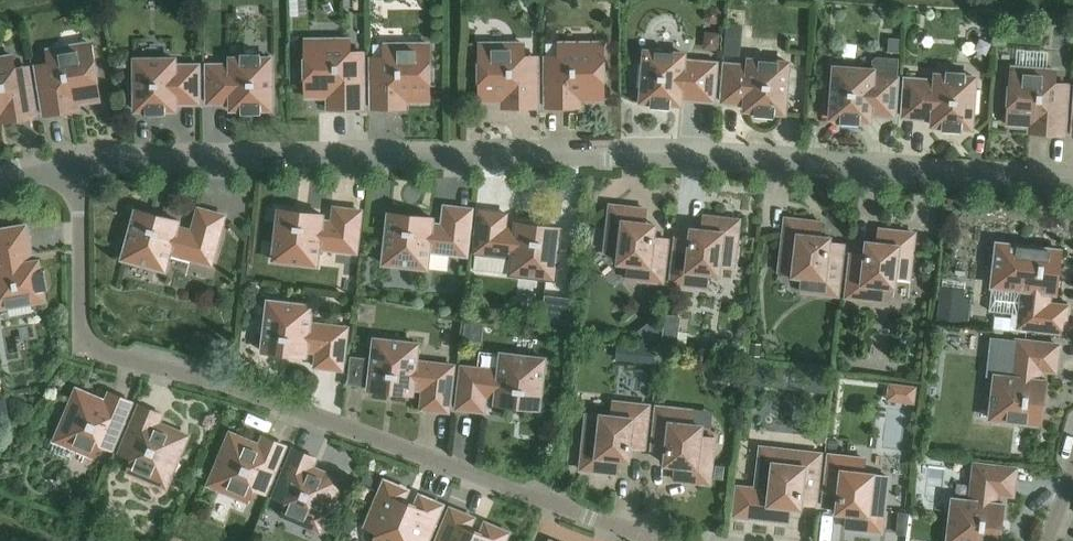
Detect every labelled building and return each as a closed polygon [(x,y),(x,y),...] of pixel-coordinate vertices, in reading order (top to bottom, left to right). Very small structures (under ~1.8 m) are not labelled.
[(741,24),(726,23),(723,56),(738,57),(741,24)] [(901,38),(888,37),(887,52),(900,52),(901,38)] [(328,109),(363,108),(362,52),(349,52),(349,39),(305,40),(305,97),(328,97),(328,109)] [(99,100),(90,43),(47,50),(49,62),(36,64),(44,115),(80,109),(79,103),(99,100)] [(603,100),(603,43),(559,43),(559,56),(545,56),(546,107),(581,107),(581,100),(603,100)] [(428,44),(384,44),(384,57),(371,57),(371,108),(406,108),(406,101),(429,101),(428,44)] [(523,56),(523,44),(479,44),(480,101),(502,101),(502,108),(537,107),(537,56),(523,56)] [(674,51),(674,53),(655,52),(655,49),(642,48),(638,104),(650,105),(650,107),(670,109),(670,107),(682,108),(683,101),(715,104),(719,61),(686,58),(687,52),(674,51)] [(240,53),(240,56),(228,56),(228,62),(204,62),(205,106),(228,106),(228,112),(241,112),(241,114),(261,114),(261,112),(273,112),(273,55),(260,55),(260,53),(240,53)] [(899,76),(897,76),(898,57),(875,55),(870,59),(870,67),(831,64),(830,85),(829,85),(826,88),(825,97),(828,100),(829,100),(827,120),(840,121),(840,124),(859,125),(860,123),(872,124),(873,117),(896,119),(899,76)] [(14,67),(12,56),(0,58),(0,122),(35,117),(27,65),(14,67)] [(132,93),(133,113),(145,113),(145,115),(165,115),(165,113),(178,113),(178,106),(201,106),(201,63),(177,63),(177,56),(132,57),(132,77),(129,80),(129,90),(132,93)] [(774,118),(774,115),(787,116),(791,60),(778,59),(778,62),(759,60),(759,58),(746,57),(746,63),(722,61),(719,104),(742,106),(742,113),(754,114),(754,116),(774,118)] [(1027,132),(1064,135),(1067,83),(1054,82),(1055,70),(1011,67),(1007,124),(1027,126),(1027,132)] [(966,72),(946,70),(945,72),(933,72),(933,78),(903,76),(900,119),(929,121),(929,128),(941,129),(941,131),(961,132),(961,130),(974,131),(978,75),(965,74),(966,72)] [(602,251),(616,252),(615,265),(628,267),(626,281),(665,285),(670,239),(656,237),(658,222),(645,220),(646,206),(608,202),(602,251)] [(468,258),(474,207),(442,203),(440,222),(435,221),(436,215),(386,209),(380,266),(429,272),(431,254),(468,258)] [(332,204),(330,219),(325,218),(326,212),(276,206),(269,263),(319,269),(321,251),(358,256),(364,208),(332,204)] [(180,225),(182,218),(134,205),(119,261),(167,274),(171,257),(213,268),(228,213),(196,205),(190,227),(180,225)] [(477,207),(471,254),(509,259),(507,276),(556,282),(563,225),(513,219),(513,226),(508,225),(509,211),(477,207)] [(703,213),(702,228),(688,226),(687,233),(674,231),(667,286),(706,290),(708,276),(721,278),(722,264),(736,266),(742,217),(703,213)] [(833,240),(819,239),(821,220),(783,215),(776,272),(790,273),(790,278),(803,280),(801,294),(840,299),(845,249),(832,247),(833,240)] [(46,290),(47,290),(44,270),(42,270),(40,257),(34,258),(28,222),(0,227),(0,311),(48,303),(46,290)] [(843,299),(881,304),(883,290),(896,291),(898,278),(912,279),(917,231),(879,226),(876,248),(863,246),(862,254),(848,253),(843,299)] [(1017,316),(1015,330),(1066,336),(1070,303),(1052,301),(1052,296),(1058,297),(1064,248),(995,240),(989,289),(992,289),(989,313),(1017,316)] [(545,294),(541,325),(568,328),(572,297),(545,294)] [(265,297),(259,351),(308,357),(309,354),(314,354),(312,369),(344,373),(350,325),(313,321),(315,303),(265,297)] [(680,316),(665,314),(661,345),(677,346),(680,316)] [(660,332),(650,320),(637,331),(647,343),(660,332)] [(366,386),(365,389),(415,395),(415,392),(420,392),(418,411),(450,415),(456,363),(419,359),(421,341),(371,335),(369,357),(352,355),(349,384),(366,386)] [(1014,337),(1010,374),(992,372),(986,421),(1043,427),(1049,378),(1043,378),(1043,373),(1058,374),(1061,343),(1014,337)] [(658,348),(638,345),(636,362),(656,364),(658,348)] [(541,410),(548,356),(498,350),(496,368),(459,363),(453,411),(486,414),(487,400),(492,401),(492,404),(541,410)] [(869,385),(888,392),(893,374),(874,368),(869,385)] [(75,386),(52,442),(95,460),(100,447),(112,452),(134,400),(107,389),(103,398),(75,386)] [(918,387),(910,386),(908,403),(916,404),(918,387)] [(604,412),(604,415),(584,413),(577,472),(616,476),(617,462),(631,464),(632,448),(646,449),(652,403),(613,399),(611,413),(604,412)] [(138,402),(117,452),(130,457),(123,472),(167,490),(190,434),(161,422),(165,413),(138,402)] [(661,467),(675,468),(673,482),(712,487),(717,438),(703,437),(704,423),(691,422),(693,408),(654,403),(649,450),(663,451),(661,467)] [(0,414),(0,430),(10,428),(8,413),(0,414)] [(249,504),(254,491),(266,496),(288,445),(261,433),(257,442),(229,430),(205,486),(249,504)] [(788,524),(789,510),(802,512),(803,504),(817,506),(824,451),(758,444),(753,486),(735,484),(731,518),(788,524)] [(315,466),(319,457),(292,446),(270,498),(283,503),(277,516),(321,534),(344,479),(315,466)] [(826,452),(820,506),(834,508),(833,515),(846,516),(845,531),(884,535),(890,476),(863,473),(865,456),(826,452)] [(945,540),(1002,540),(1007,502),(1000,501),(1001,497),(1015,498),(1019,466),(972,461),(967,498),(950,496),(945,540)] [(724,466),(716,465),(714,478),(723,479),(724,466)] [(445,503),(418,492),(413,503),(406,500),(410,489),(383,477),(362,526),(377,532),(373,540),(430,540),(445,503)] [(433,540),(507,540),(511,531),(484,520),(479,531),(472,528),(476,517),(449,505),(433,540)]
